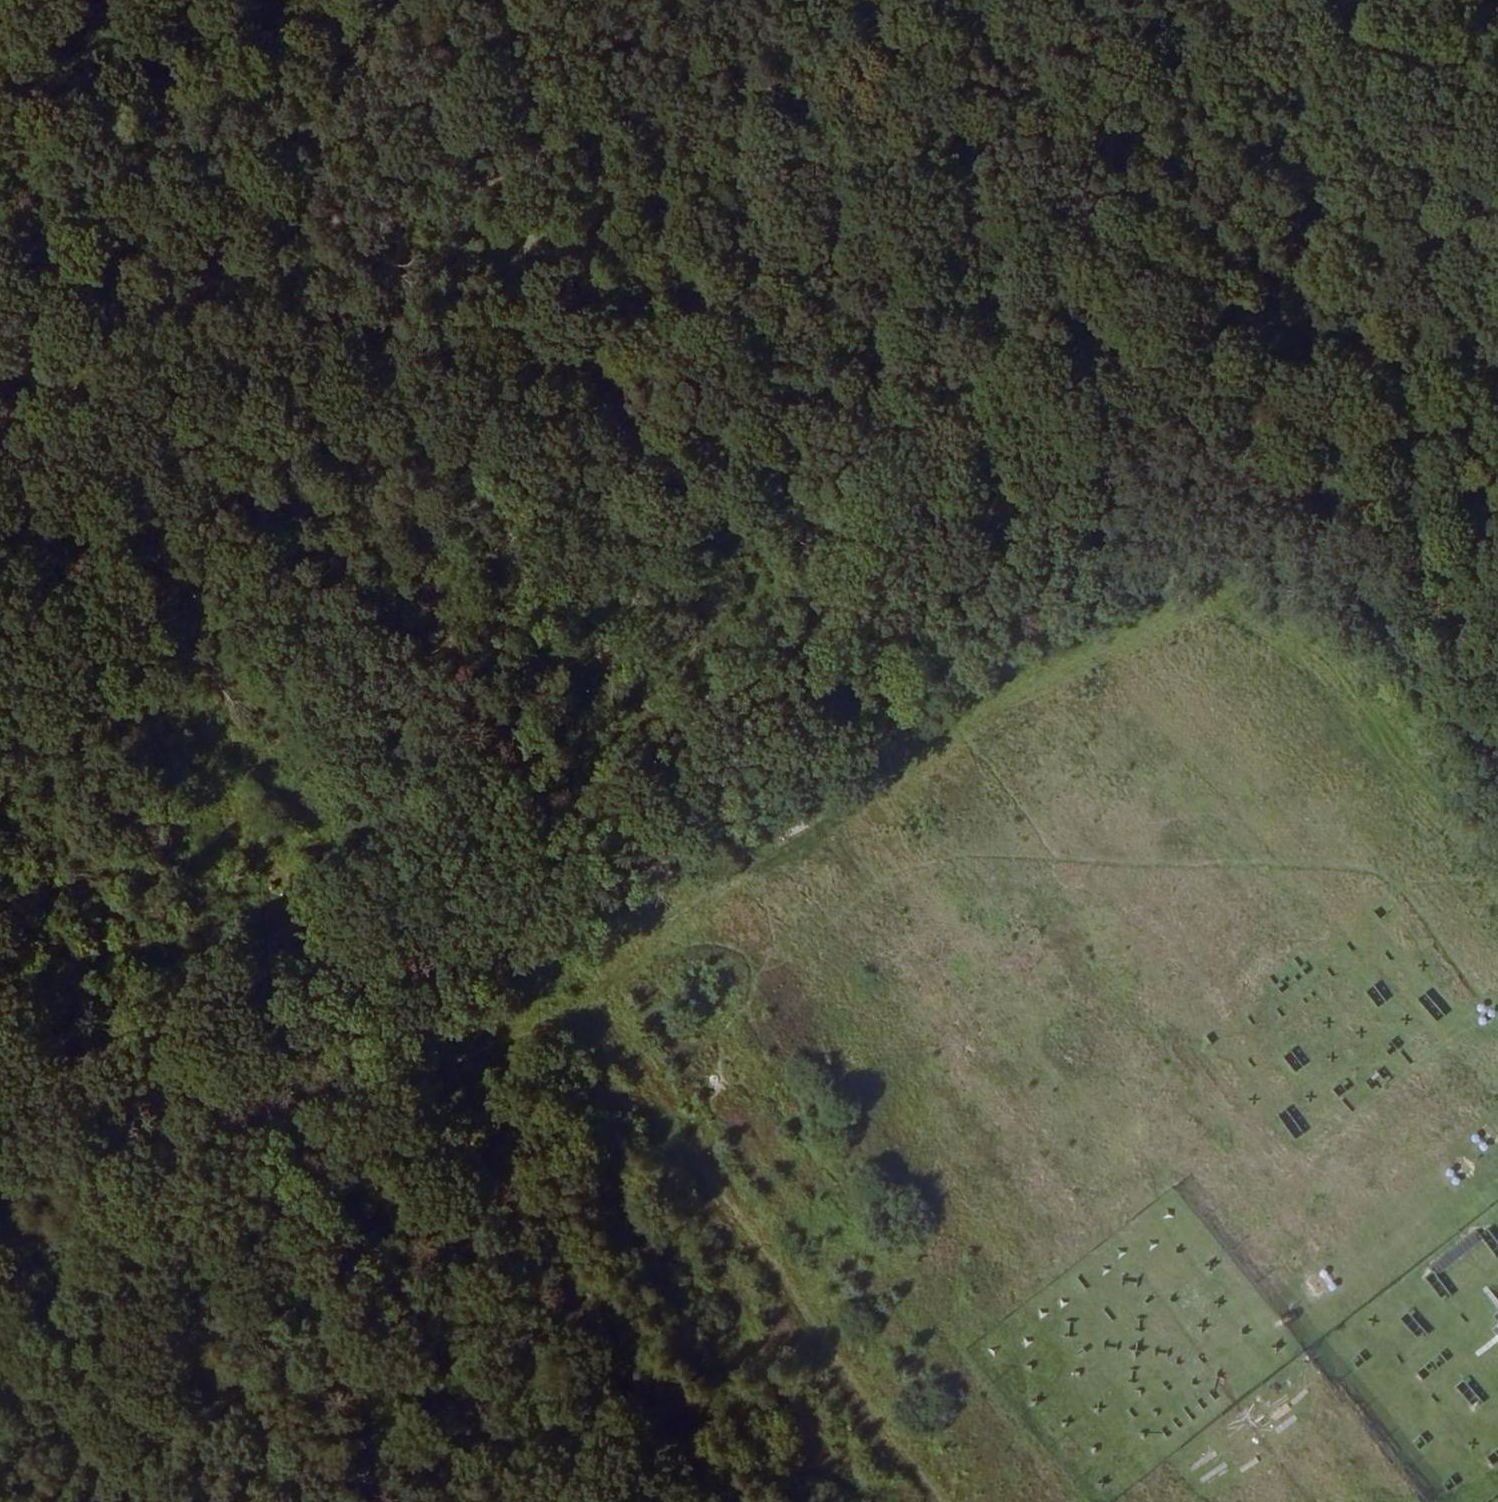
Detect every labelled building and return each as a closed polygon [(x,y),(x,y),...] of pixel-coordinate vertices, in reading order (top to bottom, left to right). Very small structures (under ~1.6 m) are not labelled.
[(1470,1409),(1481,1403),(1469,1377),(1457,1382),(1470,1409)] [(1487,1452),(1492,1462),(1497,1460),(1497,1447),(1487,1452)]
